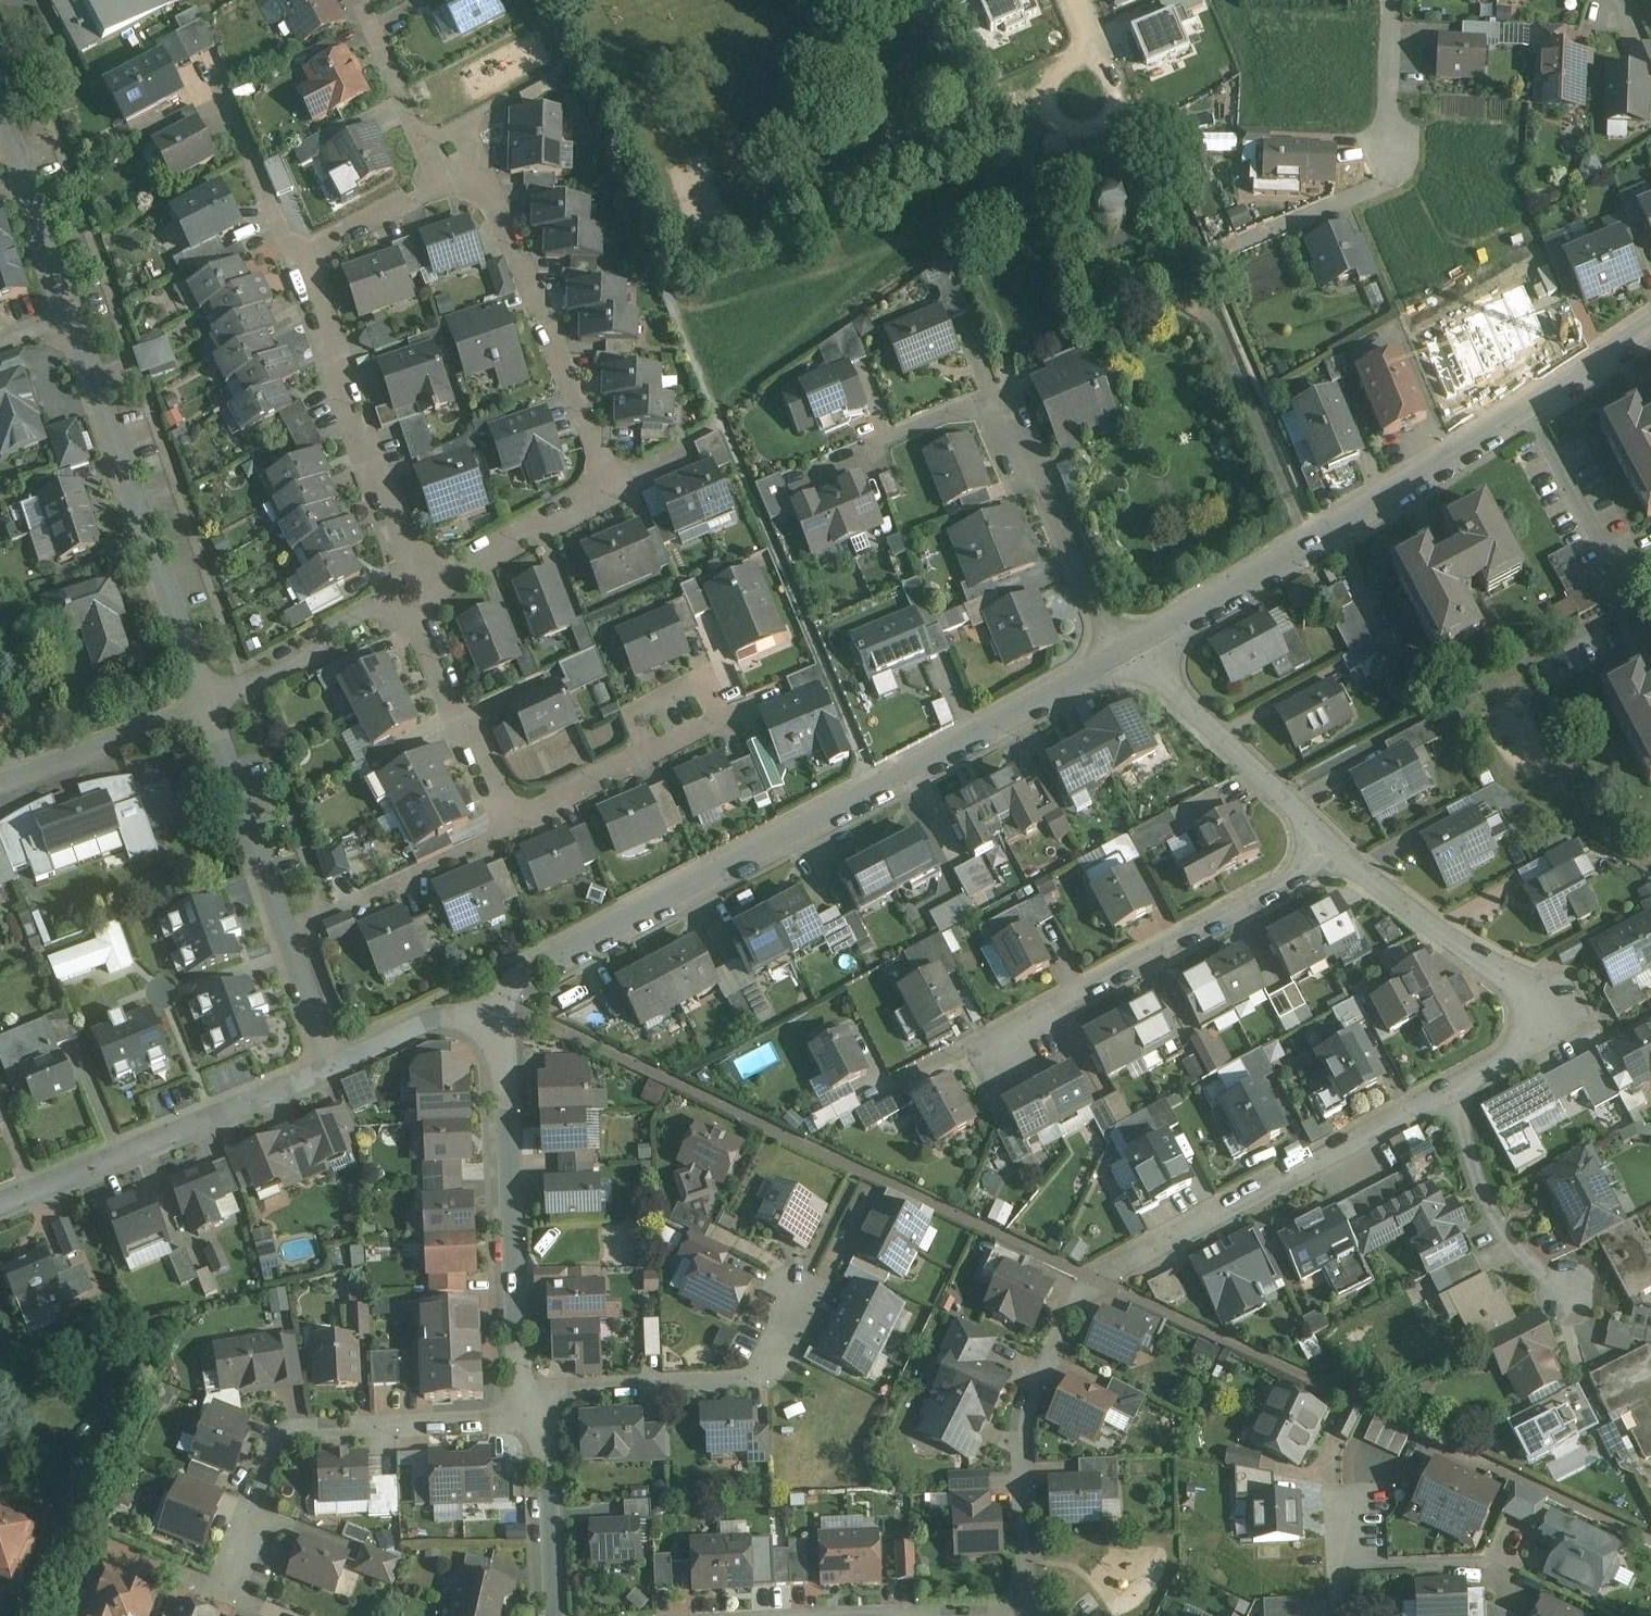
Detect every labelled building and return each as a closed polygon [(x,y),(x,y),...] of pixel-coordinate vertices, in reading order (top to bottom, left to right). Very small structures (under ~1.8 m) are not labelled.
[(55,9),(60,7),(65,17),(61,20),(79,55),(183,0),(50,0),(55,9)] [(329,0),(279,0),(301,42),(340,21),(329,0)] [(444,1),(462,35),(501,15),(493,0),(445,0),(444,1)] [(1004,0),(977,0),(990,32),(1013,23),(1004,0)] [(1013,23),(1037,13),(1032,0),(1004,0),(1013,23)] [(1184,15),(1202,7),(1199,0),(1167,0),(1159,3),(1166,18),(1183,11),(1184,15)] [(196,8),(175,20),(181,31),(203,20),(196,8)] [(1184,15),(1183,11),(1166,18),(1132,32),(1147,69),(1188,52),(1179,29),(1188,25),(1184,15)] [(181,31),(176,34),(190,61),(214,48),(203,20),(181,31)] [(1500,27),(1463,25),(1462,40),(1484,41),(1484,42),(1499,43),(1500,27)] [(1564,29),(1530,28),(1529,54),(1542,54),(1542,53),(1569,53),(1564,47),(1564,29)] [(333,39),(305,54),(313,69),(341,54),(333,39)] [(1462,40),(1441,39),(1439,78),(1482,80),(1484,42),(1484,41),(1462,40)] [(1632,53),(1640,72),(1648,72),(1647,80),(1650,80),(1650,46),(1650,45),(1632,53)] [(313,69),(307,72),(320,96),(322,100),(329,96),(337,111),(367,94),(345,53),(341,54),(313,69)] [(1569,53),(1542,53),(1542,54),(1540,101),(1546,108),(1564,108),(1570,102),(1570,96),(1577,90),(1582,90),(1583,67),(1596,68),(1596,54),(1569,53)] [(163,56),(106,86),(127,125),(183,95),(163,56)] [(1640,72),(1608,71),(1607,121),(1646,123),(1647,80),(1648,72),(1640,72)] [(546,81),(520,96),(526,108),(553,94),(546,81)] [(320,96),(304,104),(314,121),(329,113),(330,114),(337,111),(329,96),(322,100),(320,96)] [(193,107),(147,131),(155,147),(198,124),(198,126),(202,124),(193,107)] [(560,114),(513,113),(512,143),(560,144),(560,114)] [(345,122),(319,135),(328,151),(353,137),(345,122)] [(198,124),(155,147),(173,181),(215,158),(198,126),(198,124)] [(328,151),(326,152),(339,178),(346,174),(354,190),(391,170),(379,148),(379,145),(371,128),(353,137),(328,151)] [(1270,132),(1239,131),(1238,150),(1257,151),(1266,151),(1266,145),(1269,145),(1270,132)] [(560,144),(512,143),(511,174),(525,174),(555,175),(559,175),(560,144)] [(1269,145),(1266,145),(1266,151),(1265,184),(1307,186),(1307,183),(1308,149),(1308,146),(1269,145)] [(1336,150),(1308,149),(1307,183),(1334,184),(1336,150)] [(1257,164),(1251,163),(1250,183),(1265,184),(1266,151),(1257,151),(1257,164)] [(701,230),(733,214),(703,152),(671,167),(701,230)] [(265,165),(278,196),(293,189),(280,158),(265,165)] [(1144,169),(1121,163),(1073,177),(1057,191),(1051,209),(1054,240),(1078,274),(1169,244),(1172,219),(1162,190),(1144,169)] [(555,175),(525,174),(524,187),(527,187),(554,188),(555,188),(555,175)] [(554,188),(527,187),(527,201),(535,201),(553,201),(554,188)] [(1645,187),(1620,197),(1626,213),(1632,228),(1645,222),(1639,208),(1644,206),(1638,191),(1645,188),(1645,187)] [(221,188),(172,213),(192,250),(192,252),(218,238),(234,230),(226,214),(232,210),(221,188)] [(553,201),(535,201),(534,229),(604,231),(604,230),(591,230),(591,202),(553,201)] [(1644,206),(1639,208),(1645,222),(1650,236),(1650,203),(1644,206)] [(10,242),(12,241),(0,208),(0,246),(10,242)] [(1626,213),(1607,222),(1613,238),(1620,235),(1625,246),(1638,241),(1632,228),(1626,213)] [(452,227),(449,226),(447,227),(445,227),(443,229),(442,230),(423,237),(434,269),(436,275),(479,260),(483,271),(485,271),(468,221),(452,227)] [(604,231),(534,229),(534,230),(547,230),(546,258),(571,259),(598,259),(603,259),(604,231)] [(1345,229),(1309,244),(1318,266),(1315,268),(1320,280),(1335,274),(1339,283),(1357,275),(1363,273),(1351,244),(1345,229)] [(423,235),(409,240),(421,273),(434,269),(423,237),(424,235),(423,235)] [(1561,235),(1544,242),(1559,278),(1571,272),(1565,258),(1570,256),(1561,235)] [(1625,246),(1620,235),(1613,238),(1593,246),(1613,294),(1640,282),(1625,246)] [(218,238),(192,252),(192,250),(183,255),(191,270),(219,256),(225,252),(218,238)] [(1366,238),(1351,244),(1363,273),(1357,275),(1360,283),(1380,274),(1366,238)] [(409,240),(392,246),(395,254),(396,254),(405,280),(421,274),(421,273),(409,240)] [(0,246),(0,301),(28,292),(10,242),(0,246)] [(225,252),(219,256),(225,267),(237,260),(247,255),(241,244),(225,252)] [(1593,246),(1570,256),(1565,258),(1571,272),(1585,305),(1613,294),(1593,246)] [(395,254),(347,271),(362,316),(412,299),(405,280),(396,254),(395,254)] [(598,259),(571,259),(571,270),(562,270),(562,271),(597,272),(598,259)] [(225,267),(187,287),(200,310),(259,279),(259,278),(249,283),(237,260),(225,267)] [(514,293),(503,261),(488,266),(499,298),(514,293)] [(597,272),(562,271),(562,285),(570,285),(571,284),(589,285),(589,273),(597,273),(597,272)] [(259,279),(200,310),(200,311),(210,306),(221,327),(211,332),(212,333),(271,301),(259,279)] [(970,314),(956,282),(943,287),(957,320),(970,314)] [(589,285),(571,284),(570,285),(570,313),(639,315),(639,314),(626,314),(627,286),(589,285)] [(271,301),(212,333),(223,355),(214,360),(214,361),(274,329),(262,307),(271,302),(271,301)] [(479,307),(445,319),(451,335),(455,334),(485,324),(484,323),(479,307)] [(941,310),(886,333),(904,376),(928,365),(926,361),(958,348),(941,310)] [(639,315),(570,313),(569,314),(583,314),(582,342),(607,343),(633,343),(638,343),(639,315)] [(485,324),(455,334),(468,371),(494,363),(495,367),(496,366),(501,380),(525,372),(518,352),(516,352),(503,316),(484,323),(485,324)] [(390,321),(367,329),(371,341),(394,333),(390,321)] [(852,326),(833,339),(846,368),(849,367),(867,359),(852,326)] [(274,329),(214,361),(226,383),(286,352),(285,351),(276,356),(264,335),(274,330),(274,329)] [(440,330),(408,341),(412,353),(432,346),(434,351),(446,347),(440,330)] [(394,333),(371,341),(375,353),(398,345),(394,333)] [(166,343),(137,353),(143,373),(173,363),(166,343)] [(633,343),(607,343),(606,354),(597,354),(597,355),(633,356),(633,343)] [(412,353),(379,365),(395,411),(431,399),(436,413),(440,412),(439,410),(452,405),(447,393),(448,393),(434,351),(432,346),(412,353)] [(1079,349),(1054,360),(1059,372),(1060,373),(1084,362),(1079,349)] [(286,352),(226,383),(227,384),(236,379),(248,400),(228,410),(229,411),(298,374),(286,352)] [(0,361),(0,378),(21,370),(21,371),(30,369),(24,353),(0,361)] [(633,356),(597,355),(597,369),(606,369),(606,368),(624,369),(624,357),(633,357),(633,356)] [(1400,355),(1357,373),(1358,375),(1359,375),(1384,435),(1383,436),(1384,437),(1427,420),(1400,355)] [(1344,381),(1335,360),(1324,364),(1333,386),(1344,381)] [(1084,362),(1060,373),(1059,372),(1034,383),(1060,442),(1087,431),(1085,427),(1114,415),(1105,394),(1099,396),(1084,362)] [(846,368),(783,395),(799,433),(865,404),(849,367),(846,368)] [(624,369),(606,368),(606,369),(605,397),(675,399),(675,398),(662,398),(662,370),(624,369)] [(2,455),(44,441),(35,417),(37,416),(21,371),(21,370),(0,378),(0,449),(2,455)] [(298,374),(229,411),(241,434),(279,414),(291,408),(279,385),(298,375),(298,374)] [(1327,393),(1299,405),(1301,409),(1296,412),(1309,442),(1347,426),(1346,425),(1345,425),(1342,418),(1343,417),(1334,396),(1329,398),(1327,393)] [(675,399),(605,397),(605,398),(618,398),(617,426),(642,426),(669,427),(674,427),(675,399)] [(291,408),(279,414),(285,425),(307,414),(301,402),(291,408)] [(1638,416),(1635,410),(1600,428),(1647,517),(1650,515),(1650,409),(1638,416)] [(508,426),(492,431),(493,433),(506,470),(524,464),(531,482),(561,472),(555,453),(559,452),(545,413),(508,426)] [(307,414),(285,425),(291,436),(313,425),(307,414)] [(503,414),(473,425),(478,438),(493,433),(492,431),(508,426),(503,414)] [(423,415),(400,424),(404,436),(427,428),(423,415)] [(87,459),(75,424),(50,433),(62,468),(87,459)] [(313,425),(291,436),(297,447),(318,436),(313,425)] [(669,427),(642,426),(641,440),(668,441),(669,427)] [(1347,426),(1309,442),(1322,473),(1327,471),(1329,475),(1357,463),(1355,459),(1360,457),(1351,435),(1350,436),(1346,428),(1348,428),(1347,426)] [(427,428),(404,436),(408,447),(431,439),(427,428)] [(718,432),(694,444),(701,459),(725,448),(718,432)] [(318,436),(297,447),(302,458),(317,451),(324,447),(318,436)] [(968,437),(926,453),(948,506),(960,501),(987,491),(989,490),(968,437)] [(431,439),(408,447),(412,459),(416,458),(435,451),(431,439)] [(435,451),(416,458),(420,470),(448,461),(443,449),(435,451)] [(302,458),(267,478),(279,500),(273,503),(273,504),(329,474),(317,451),(302,458)] [(420,470),(416,472),(433,523),(487,505),(469,454),(448,461),(420,470)] [(714,464),(686,476),(705,522),(733,510),(714,464)] [(1314,467),(1302,472),(1311,495),(1323,490),(1314,467)] [(901,497),(891,473),(879,478),(889,502),(901,497)] [(329,474),(273,504),(285,526),(279,529),(279,530),(335,500),(323,478),(329,475),(329,474)] [(686,476),(658,488),(668,514),(677,533),(705,522),(686,476)] [(793,507),(780,476),(756,486),(771,522),(795,512),(793,508),(793,507)] [(861,479),(837,489),(838,492),(828,496),(847,541),(881,527),(861,479)] [(80,485),(40,498),(41,499),(41,498),(51,529),(51,530),(90,517),(80,486),(81,486),(80,485)] [(987,491),(960,501),(965,514),(991,503),(987,491)] [(818,501),(817,497),(793,507),(793,508),(795,512),(813,555),(847,541),(828,496),(818,501)] [(335,500),(279,530),(291,552),(351,521),(351,520),(341,525),(330,504),(335,501),(335,500)] [(1521,576),(1484,505),(1443,527),(1452,543),(1429,555),(1425,549),(1391,568),(1439,656),(1479,635),(1455,590),(1479,578),(1487,594),(1521,576)] [(1012,509),(952,533),(971,582),(983,578),(986,585),(992,582),(1034,566),(1012,509)] [(668,514),(652,520),(657,531),(663,546),(679,539),(677,533),(668,514)] [(90,517),(51,530),(61,561),(61,562),(101,549),(101,548),(100,548),(90,517)] [(351,521),(291,552),(291,553),(302,548),(313,569),(298,577),(298,578),(363,543),(351,521)] [(642,537),(637,525),(622,532),(622,533),(588,548),(600,577),(619,569),(621,574),(652,562),(642,537)] [(657,531),(642,537),(652,562),(656,572),(671,565),(663,546),(657,531)] [(363,543),(298,578),(310,601),(337,587),(360,574),(348,552),(363,544),(363,543)] [(1601,605),(1570,548),(1548,560),(1578,617),(1601,605)] [(756,570),(707,590),(707,591),(715,609),(733,651),(782,630),(756,570)] [(552,571),(518,584),(538,636),(570,624),(572,623),(552,571)] [(912,605),(930,600),(922,578),(905,584),(912,605)] [(971,582),(961,586),(968,606),(996,594),(992,582),(986,585),(983,578),(971,582)] [(112,580),(44,602),(45,605),(44,605),(48,617),(49,617),(56,638),(83,629),(92,655),(101,652),(106,669),(130,661),(114,613),(122,609),(112,580)] [(700,594),(695,581),(680,587),(685,599),(694,619),(708,613),(708,612),(715,609),(707,591),(707,590),(700,594)] [(1341,585),(1319,597),(1330,618),(1331,618),(1352,606),(1352,605),(1341,585)] [(310,601),(306,603),(312,615),(343,598),(337,587),(310,601)] [(1035,595),(1002,608),(997,594),(996,594),(968,606),(964,607),(970,623),(987,616),(1007,666),(1055,646),(1035,595)] [(685,599),(666,607),(669,613),(670,613),(680,636),(698,629),(694,619),(685,599)] [(950,652),(931,606),(915,613),(934,658),(950,652)] [(1352,606),(1331,618),(1350,655),(1372,642),(1371,642),(1352,606)] [(496,608),(461,623),(482,674),(516,659),(518,658),(515,651),(496,608)] [(669,613),(619,634),(636,674),(672,660),(675,648),(672,641),(681,638),(680,636),(670,613),(669,613)] [(915,613),(852,638),(870,681),(892,672),(891,670),(929,654),(931,659),(934,658),(915,613)] [(596,648),(584,618),(572,623),(570,624),(581,655),(596,648)] [(1265,618),(1244,628),(1244,629),(1214,645),(1214,646),(1213,647),(1232,683),(1283,655),(1285,654),(1277,640),(1265,618)] [(1407,651),(1395,629),(1372,642),(1373,643),(1380,657),(1384,663),(1407,651)] [(1294,631),(1277,640),(1285,654),(1283,655),(1293,672),(1311,663),(1294,631)] [(1350,655),(1342,659),(1350,674),(1380,657),(1373,643),(1350,655)] [(539,675),(527,646),(515,651),(518,658),(516,659),(525,681),(539,675)] [(369,647),(332,667),(340,684),(378,664),(369,647)] [(581,655),(559,665),(567,683),(603,666),(596,648),(581,655)] [(378,664),(340,684),(341,685),(357,714),(400,691),(383,661),(378,664)] [(567,683),(559,686),(565,698),(607,678),(603,666),(567,683)] [(332,667),(316,676),(325,693),(341,685),(340,684),(332,667)] [(818,667),(787,680),(796,703),(808,698),(808,700),(828,691),(818,667)] [(1603,693),(1650,782),(1650,781),(1650,676),(1641,681),(1637,675),(1603,693)] [(1352,718),(1333,683),(1278,712),(1294,742),(1322,727),(1325,732),(1352,718)] [(558,685),(540,693),(541,695),(528,701),(528,699),(513,706),(530,744),(576,723),(565,698),(559,686),(558,685)] [(400,691),(357,714),(374,745),(376,744),(377,746),(391,738),(418,724),(400,691)] [(796,703),(763,717),(781,761),(821,745),(819,739),(824,737),(814,714),(808,700),(808,698),(796,703)] [(942,725),(953,722),(947,700),(936,703),(942,725)] [(849,758),(828,708),(814,714),(824,737),(819,739),(821,745),(830,766),(849,758)] [(1085,743),(1049,762),(1073,808),(1077,816),(1092,808),(1087,799),(1095,794),(1092,789),(1156,754),(1131,708),(1087,733),(1086,732),(1081,736),(1085,743)] [(606,737),(625,725),(619,716),(600,727),(606,737)] [(1428,722),(1385,745),(1391,756),(1407,748),(1411,755),(1438,740),(1428,722)] [(374,745),(360,752),(369,768),(399,752),(391,738),(377,746),(376,744),(374,745)] [(442,747),(431,753),(440,769),(450,763),(442,747)] [(1391,756),(1383,760),(1384,762),(1352,779),(1373,818),(1428,789),(1411,755),(1407,748),(1391,756)] [(399,752),(369,768),(377,784),(381,781),(387,779),(386,777),(406,766),(399,752)] [(406,766),(386,777),(387,779),(381,781),(397,811),(448,784),(440,769),(431,753),(406,766)] [(715,758),(702,764),(704,767),(682,776),(698,816),(739,799),(729,774),(723,759),(717,762),(715,758)] [(755,764),(729,774),(739,799),(750,794),(753,800),(767,794),(755,764)] [(1013,774),(980,791),(998,825),(1015,816),(1017,820),(1013,822),(1019,833),(1027,836),(1036,831),(1038,824),(1031,809),(1032,809),(1013,774)] [(1059,810),(1041,776),(1027,783),(1046,817),(1059,810)] [(158,851),(132,779),(106,782),(79,789),(84,804),(108,796),(121,833),(120,834),(130,862),(158,851)] [(448,784),(397,811),(416,846),(423,843),(423,844),(438,837),(439,839),(447,835),(469,823),(448,784)] [(683,825),(665,784),(647,792),(664,833),(683,825)] [(1518,799),(1495,786),(1468,800),(1474,811),(1475,813),(1486,807),(1492,817),(1503,811),(1506,817),(1523,808),(1518,799)] [(1061,787),(1050,793),(1062,814),(1073,808),(1061,787)] [(1214,789),(1170,813),(1177,827),(1221,803),(1214,789)] [(980,791),(948,809),(966,844),(982,835),(981,834),(984,832),(998,825),(980,791)] [(647,792),(602,811),(620,853),(664,834),(664,833),(647,792)] [(59,813),(36,821),(49,859),(50,858),(120,834),(121,833),(108,796),(84,804),(59,813)] [(19,815),(0,827),(0,839),(13,872),(31,866),(37,882),(56,875),(50,858),(49,859),(36,821),(59,813),(53,798),(38,805),(19,815)] [(1235,811),(1195,832),(1207,855),(1208,857),(1212,855),(1222,873),(1218,875),(1218,876),(1259,855),(1235,811)] [(1473,813),(1445,828),(1445,827),(1423,838),(1450,888),(1471,877),(1465,865),(1495,850),(1475,813),(1474,811),(1473,812),(1473,813)] [(1170,813),(1128,835),(1140,856),(1181,834),(1177,827),(1170,813)] [(586,826),(567,834),(582,868),(600,860),(586,826)] [(918,832),(876,855),(896,892),(910,885),(913,891),(942,875),(918,832)] [(982,835),(966,844),(971,853),(974,852),(976,855),(992,847),(984,832),(981,834),(982,835)] [(567,833),(523,852),(539,891),(584,872),(582,868),(567,834),(567,833)] [(438,837),(423,844),(423,843),(416,846),(410,849),(418,864),(453,847),(447,835),(439,839),(438,837)] [(1140,856),(1128,835),(1101,849),(1108,861),(1120,854),(1127,866),(1141,859),(1140,856)] [(6,859),(14,880),(13,881),(14,883),(17,881),(13,872),(0,839),(0,861),(6,859)] [(317,853),(326,880),(353,871),(344,844),(317,853)] [(1108,861),(1084,874),(1093,890),(1129,871),(1127,866),(1120,854),(1108,861)] [(876,855),(839,875),(859,912),(860,912),(859,908),(878,898),(880,901),(896,892),(876,855)] [(1208,857),(1207,855),(1180,870),(1192,890),(1218,876),(1218,875),(1222,873),(1212,855),(1208,857)] [(980,858),(954,872),(964,890),(969,900),(995,886),(980,858)] [(519,898),(503,862),(484,870),(500,906),(519,898)] [(1572,868),(1525,892),(1543,925),(1571,911),(1578,923),(1596,914),(1572,868)] [(484,869),(467,876),(468,878),(440,890),(458,932),(485,921),(486,920),(483,915),(500,907),(500,906),(484,870),(484,869)] [(1129,871),(1093,890),(1115,931),(1152,911),(1130,870),(1129,871)] [(964,890),(951,897),(965,922),(978,915),(969,900),(964,890)] [(802,895),(769,912),(792,955),(825,938),(802,895)] [(1041,897),(1028,904),(1038,923),(1040,926),(1053,919),(1041,897)] [(165,918),(186,976),(240,958),(220,899),(165,918)] [(1641,905),(1641,906),(1647,903),(1650,911),(1650,900),(1641,905)] [(1337,901),(1303,919),(1325,961),(1360,943),(1337,901)] [(1027,904),(979,929),(989,949),(995,945),(995,944),(1028,926),(1029,929),(1038,923),(1028,904),(1027,904)] [(500,907),(483,915),(486,920),(485,921),(487,925),(492,926),(506,921),(500,907)] [(842,920),(836,909),(824,916),(843,952),(855,945),(842,920)] [(405,912),(404,910),(362,928),(372,952),(378,949),(384,965),(404,957),(406,962),(423,955),(410,925),(409,926),(403,912),(405,912)] [(82,912),(53,922),(57,931),(40,937),(44,947),(89,931),(82,912)] [(769,912),(728,934),(751,977),(792,955),(769,912)] [(868,938),(855,913),(842,920),(855,945),(868,938)] [(350,914),(325,925),(332,942),(357,931),(350,914)] [(1592,947),(1612,986),(1607,989),(1605,995),(1611,1004),(1638,989),(1632,979),(1650,968),(1650,915),(1592,947)] [(429,917),(410,925),(423,955),(442,948),(429,917)] [(1303,919),(1268,938),(1291,980),(1325,961),(1303,919)] [(110,973),(136,965),(122,920),(105,926),(109,937),(50,955),(58,982),(108,966),(110,973)] [(1028,926),(995,944),(995,945),(995,946),(996,945),(1016,983),(1015,983),(1016,984),(1049,967),(1029,929),(1028,926)] [(36,929),(22,935),(29,953),(44,947),(40,937),(36,929)] [(696,943),(658,963),(681,1006),(682,1005),(679,1000),(694,992),(697,997),(719,985),(696,943)] [(1400,945),(1378,957),(1390,980),(1413,967),(1400,945)] [(947,947),(930,956),(937,970),(939,969),(944,979),(959,970),(947,947)] [(1243,951),(1211,968),(1232,1009),(1265,991),(1243,951)] [(1413,967),(1390,980),(1396,991),(1374,1003),(1390,1033),(1419,1018),(1412,1003),(1437,989),(1422,962),(1413,967)] [(658,963),(618,985),(632,1010),(641,1027),(681,1006),(658,963)] [(1211,968),(1178,986),(1199,1026),(1201,1025),(1198,1021),(1229,1004),(1231,1009),(1232,1009),(1211,968)] [(937,970),(899,990),(900,991),(910,1010),(912,1009),(924,1031),(922,1032),(923,1034),(962,1013),(962,1012),(961,1012),(944,979),(939,969),(937,970)] [(1460,975),(1442,985),(1443,986),(1453,1004),(1460,1008),(1474,1001),(1460,975)] [(249,981),(197,1000),(218,1058),(248,1047),(270,1040),(261,1014),(269,1011),(264,998),(256,1000),(249,981)] [(756,983),(742,991),(755,1015),(770,1007),(756,983)] [(1306,1006),(1294,985),(1282,991),(1293,1013),(1306,1006)] [(618,986),(602,994),(616,1019),(632,1010),(618,986)] [(1437,989),(1412,1003),(1419,1018),(1427,1032),(1431,1030),(1441,1048),(1437,1050),(1437,1051),(1469,1034),(1453,1004),(1443,986),(1437,989)] [(1611,1004),(1610,1005),(1617,1018),(1645,1003),(1638,989),(1611,1004)] [(742,991),(727,999),(740,1024),(755,1015),(742,991)] [(1282,991),(1268,999),(1279,1020),(1293,1013),(1282,991)] [(1177,1017),(1165,993),(1154,999),(1166,1023),(1177,1017)] [(1357,998),(1332,1011),(1344,1035),(1369,1021),(1357,998)] [(1154,999),(1119,1018),(1141,1060),(1160,1050),(1167,1063),(1183,1054),(1166,1023),(1154,999)] [(69,1009),(38,1021),(42,1030),(45,1029),(53,1048),(80,1037),(69,1009)] [(151,1011),(126,1021),(123,1013),(109,1018),(112,1026),(94,1034),(114,1085),(141,1074),(141,1075),(172,1062),(151,1011)] [(1119,1018),(1084,1036),(1107,1078),(1141,1060),(1119,1018)] [(1620,1044),(1619,1042),(1596,1054),(1608,1077),(1615,1090),(1650,1070),(1650,1028),(1620,1044)] [(0,1047),(0,1055),(15,1092),(17,1091),(16,1090),(27,1085),(22,1072),(23,1071),(23,1072),(47,1062),(43,1052),(53,1048),(45,1029),(42,1030),(0,1047)] [(845,1033),(812,1050),(825,1076),(830,1074),(837,1088),(832,1090),(833,1092),(867,1075),(845,1033)] [(1223,1069),(1205,1035),(1191,1042),(1210,1077),(1223,1069)] [(1357,1036),(1318,1057),(1334,1087),(1342,1102),(1344,1101),(1382,1081),(1357,1036)] [(775,1040),(738,1059),(747,1077),(784,1058),(775,1040)] [(452,1043),(428,1044),(417,1050),(418,1067),(453,1065),(452,1043)] [(1261,1049),(1232,1065),(1235,1071),(1243,1067),(1251,1083),(1271,1072),(1273,1075),(1275,1074),(1261,1049)] [(1596,1054),(1585,1060),(1597,1083),(1608,1077),(1596,1054)] [(47,1062),(23,1072),(23,1071),(22,1072),(27,1085),(36,1107),(37,1106),(36,1104),(53,1097),(53,1099),(74,1090),(75,1091),(76,1090),(62,1055),(61,1056),(61,1057),(47,1062)] [(578,1058),(548,1060),(549,1077),(587,1076),(587,1063),(578,1058)] [(1597,1083),(1585,1060),(1573,1067),(1585,1089),(1597,1083)] [(453,1065),(418,1067),(413,1072),(413,1084),(419,1089),(421,1125),(426,1125),(469,1123),(467,1070),(461,1065),(453,1065)] [(1323,1067),(1302,1079),(1313,1098),(1334,1087),(1323,1067)] [(1573,1067),(1559,1074),(1572,1097),(1583,1091),(1583,1090),(1585,1089),(1573,1067)] [(1071,1068),(1036,1087),(1056,1126),(1088,1109),(1092,1107),(1071,1068)] [(1235,1071),(1202,1089),(1213,1109),(1222,1104),(1221,1103),(1247,1089),(1235,1071)] [(549,1077),(541,1078),(542,1115),(547,1115),(581,1114),(591,1113),(590,1076),(549,1077)] [(1585,1089),(1583,1090),(1583,1091),(1590,1103),(1615,1090),(1608,1077),(1597,1083),(1585,1089)] [(1542,1079),(1509,1098),(1513,1105),(1492,1116),(1514,1157),(1511,1159),(1519,1173),(1545,1159),(1525,1123),(1556,1106),(1542,1079)] [(950,1082),(913,1103),(913,1104),(914,1104),(926,1124),(928,1123),(939,1142),(936,1143),(937,1145),(974,1124),(974,1123),(973,1123),(950,1083),(951,1083),(950,1082)] [(1247,1089),(1221,1103),(1222,1104),(1239,1136),(1239,1137),(1247,1133),(1254,1147),(1247,1151),(1248,1153),(1285,1133),(1284,1131),(1283,1132),(1267,1101),(1268,1101),(1258,1083),(1247,1089)] [(1036,1087),(1003,1104),(1014,1125),(1024,1143),(1025,1143),(1056,1126),(1036,1087)] [(1334,1087),(1313,1098),(1324,1119),(1347,1107),(1344,1101),(1342,1102),(1334,1087)] [(609,1111),(608,1090),(596,1091),(597,1112),(609,1111)] [(876,1107),(875,1107),(883,1122),(910,1106),(901,1092),(876,1107)] [(1120,1092),(1104,1101),(1117,1127),(1131,1119),(1133,1118),(1120,1092)] [(855,1095),(831,1107),(838,1121),(855,1112),(862,1108),(855,1095)] [(1166,1100),(1145,1111),(1157,1133),(1159,1136),(1179,1125),(1166,1100)] [(1092,1107),(1088,1109),(1108,1146),(1117,1127),(1104,1101),(1092,1107)] [(862,1108),(855,1112),(866,1132),(883,1122),(875,1107),(876,1107),(873,1102),(862,1108)] [(831,1107),(811,1118),(818,1131),(838,1121),(831,1107)] [(1133,1118),(1131,1119),(1143,1140),(1157,1133),(1145,1111),(1133,1118)] [(329,1112),(319,1117),(316,1122),(304,1127),(297,1124),(286,1129),(302,1169),(314,1164),(316,1169),(332,1162),(330,1158),(348,1151),(341,1132),(342,1130),(335,1115),(329,1112)] [(581,1114),(547,1115),(548,1119),(543,1124),(543,1133),(549,1138),(549,1153),(561,1153),(586,1152),(586,1150),(586,1137),(582,1133),(581,1114)] [(469,1123),(426,1125),(427,1139),(433,1145),(433,1161),(433,1162),(459,1161),(471,1161),(469,1123)] [(1024,1143),(1014,1125),(997,1133),(1014,1165),(1032,1155),(1025,1143),(1024,1143)] [(714,1134),(698,1126),(685,1152),(698,1158),(689,1175),(679,1179),(687,1203),(700,1198),(711,1195),(707,1184),(711,1178),(724,1184),(743,1146),(715,1132),(714,1134)] [(271,1141),(260,1146),(254,1143),(243,1148),(241,1153),(247,1169),(249,1170),(257,1188),(275,1181),(277,1185),(292,1178),(290,1173),(302,1169),(286,1129),(274,1134),(271,1141)] [(1247,1133),(1239,1137),(1239,1136),(1225,1143),(1234,1160),(1248,1153),(1247,1151),(1254,1147),(1247,1133)] [(1166,1139),(1127,1160),(1141,1187),(1151,1205),(1157,1202),(1190,1184),(1166,1139)] [(586,1152),(561,1153),(561,1167),(591,1165),(591,1150),(586,1150),(586,1152)] [(1597,1169),(1588,1150),(1545,1173),(1558,1198),(1554,1200),(1571,1232),(1615,1208),(1593,1170),(1597,1169)] [(225,1161),(210,1167),(223,1199),(231,1195),(238,1192),(225,1161)] [(459,1161),(433,1162),(433,1161),(426,1161),(427,1182),(460,1180),(459,1161)] [(1127,1161),(1111,1169),(1124,1195),(1141,1187),(1127,1161)] [(1418,1164),(1406,1171),(1417,1193),(1429,1186),(1418,1164)] [(591,1165),(561,1167),(562,1182),(592,1180),(591,1165)] [(210,1166),(171,1182),(185,1215),(186,1215),(194,1234),(221,1223),(213,1204),(223,1199),(210,1167),(210,1166)] [(1406,1171),(1394,1177),(1405,1199),(1417,1193),(1406,1171)] [(1405,1199),(1394,1177),(1382,1183),(1394,1205),(1405,1199)] [(460,1180),(427,1182),(427,1200),(461,1199),(460,1180)] [(562,1182),(551,1182),(552,1197),(547,1203),(547,1211),(552,1216),(552,1219),(601,1217),(601,1206),(594,1199),(593,1180),(562,1182)] [(1382,1183),(1371,1189),(1382,1212),(1394,1205),(1382,1183)] [(1359,1224),(1347,1230),(1356,1247),(1360,1256),(1401,1234),(1400,1232),(1413,1225),(1421,1240),(1413,1244),(1430,1277),(1444,1270),(1465,1259),(1429,1186),(1417,1193),(1405,1199),(1394,1205),(1382,1212),(1371,1218),(1359,1224)] [(775,1202),(770,1200),(759,1222),(793,1239),(794,1239),(808,1212),(813,1202),(783,1187),(775,1202)] [(1124,1195),(1124,1196),(1136,1218),(1159,1205),(1157,1202),(1151,1205),(1141,1187),(1124,1195)] [(1371,1189),(1359,1195),(1371,1218),(1382,1212),(1371,1189)] [(924,1207),(888,1190),(883,1202),(918,1219),(924,1207)] [(148,1191),(105,1209),(126,1260),(128,1259),(127,1257),(167,1240),(168,1242),(169,1242),(148,1191)] [(231,1195),(223,1199),(213,1204),(221,1223),(239,1215),(231,1195)] [(1371,1218),(1359,1195),(1348,1201),(1359,1224),(1371,1218)] [(687,1203),(678,1206),(670,1222),(693,1233),(705,1239),(713,1223),(708,1221),(700,1198),(687,1203)] [(427,1200),(425,1201),(426,1215),(431,1220),(432,1238),(469,1236),(469,1233),(474,1228),(473,1207),(468,1202),(467,1199),(461,1199),(427,1200)] [(999,1200),(991,1218),(1007,1225),(1015,1207),(999,1200)] [(1359,1224),(1348,1201),(1336,1207),(1336,1208),(1347,1230),(1359,1224)] [(883,1202),(882,1202),(869,1228),(915,1252),(929,1225),(918,1219),(883,1202)] [(1336,1208),(1278,1238),(1278,1239),(1265,1246),(1272,1258),(1285,1252),(1300,1283),(1326,1270),(1322,1264),(1334,1258),(1356,1247),(1347,1230),(1336,1208)] [(1615,1208),(1571,1232),(1580,1248),(1598,1239),(1624,1225),(1615,1208)] [(808,1212),(794,1239),(793,1239),(791,1243),(805,1250),(820,1218),(808,1212)] [(1598,1239),(1630,1298),(1650,1287),(1650,1250),(1635,1219),(1624,1225),(1598,1239)] [(80,1251),(68,1221),(54,1227),(66,1257),(80,1251)] [(678,1249),(685,1237),(667,1226),(660,1239),(678,1249)] [(915,1252),(869,1228),(856,1255),(891,1273),(902,1278),(915,1252)] [(1257,1234),(1233,1246),(1241,1262),(1229,1268),(1220,1248),(1192,1262),(1220,1317),(1261,1297),(1256,1286),(1280,1274),(1265,1246),(1257,1229),(1255,1230),(1257,1234)] [(705,1239),(693,1233),(682,1257),(699,1265),(702,1259),(720,1268),(729,1251),(705,1239)] [(432,1238),(427,1238),(428,1252),(433,1257),(434,1274),(434,1276),(465,1275),(471,1274),(471,1271),(475,1265),(475,1246),(469,1240),(469,1236),(432,1238)] [(1072,1237),(1064,1252),(1081,1262),(1090,1247),(1072,1237)] [(264,1272),(282,1269),(276,1239),(258,1242),(264,1272)] [(1031,1257),(996,1241),(983,1269),(1001,1277),(1006,1265),(1024,1274),(1031,1257)] [(220,1247),(206,1253),(215,1273),(216,1273),(215,1270),(227,1265),(228,1268),(229,1268),(220,1247)] [(1356,1247),(1334,1258),(1345,1280),(1330,1288),(1337,1302),(1375,1284),(1360,1256),(1356,1247)] [(185,1249),(169,1256),(182,1286),(198,1279),(185,1249)] [(45,1250),(25,1258),(26,1262),(4,1271),(15,1299),(58,1281),(50,1263),(45,1250)] [(891,1273),(856,1255),(850,1267),(885,1285),(891,1273)] [(1465,1259),(1444,1270),(1454,1291),(1483,1276),(1472,1255),(1465,1259)] [(69,1274),(62,1258),(50,1263),(58,1281),(15,1299),(27,1327),(57,1315),(54,1307),(88,1293),(79,1270),(69,1274)] [(720,1268),(702,1259),(699,1265),(692,1279),(699,1283),(691,1299),(696,1301),(695,1306),(705,1310),(708,1307),(732,1319),(750,1283),(720,1268)] [(1024,1274),(1006,1265),(1001,1277),(987,1307),(991,1309),(994,1317),(1006,1323),(1014,1320),(1033,1329),(1052,1287),(1024,1274)] [(209,1269),(197,1274),(206,1297),(218,1292),(209,1269)] [(598,1270),(567,1271),(567,1286),(599,1284),(598,1270)] [(1173,1272),(1147,1285),(1156,1301),(1167,1306),(1185,1297),(1173,1272)] [(465,1275),(434,1276),(434,1274),(431,1274),(432,1295),(465,1293),(465,1275)] [(1454,1291),(1448,1294),(1475,1346),(1491,1338),(1516,1325),(1504,1301),(1498,1304),(1484,1276),(1483,1276),(1454,1291)] [(567,1286),(554,1287),(555,1302),(550,1306),(551,1316),(556,1320),(556,1324),(599,1322),(598,1305),(604,1305),(603,1284),(567,1286)] [(902,1308),(855,1285),(844,1308),(891,1331),(902,1308)] [(275,1289),(278,1311),(293,1309),(290,1287),(275,1289)] [(1167,1321),(1131,1304),(1123,1321),(1147,1331),(1143,1338),(1156,1344),(1167,1321)] [(477,1306),(421,1308),(423,1352),(479,1349),(477,1306)] [(891,1331),(844,1308),(832,1332),(879,1355),(891,1331)] [(1634,1308),(1630,1326),(1635,1328),(1649,1331),(1650,1332),(1650,1312),(1634,1308)] [(368,1309),(350,1310),(351,1338),(356,1338),(357,1343),(370,1342),(368,1309)] [(1123,1321),(1105,1312),(1089,1347),(1130,1366),(1143,1338),(1147,1331),(1123,1321)] [(645,1319),(647,1356),(663,1355),(661,1318),(645,1319)] [(1516,1325),(1491,1338),(1501,1358),(1506,1355),(1527,1399),(1562,1381),(1530,1318),(1516,1325)] [(599,1322),(556,1324),(557,1359),(561,1362),(579,1362),(600,1361),(601,1361),(599,1322)] [(995,1339),(960,1322),(945,1353),(955,1358),(937,1395),(939,1396),(934,1405),(928,1407),(922,1418),(924,1424),(922,1428),(949,1441),(945,1448),(968,1459),(974,1457),(981,1444),(978,1438),(1006,1381),(989,1372),(983,1374),(980,1368),(995,1339)] [(1630,1326),(1611,1322),(1608,1334),(1632,1340),(1635,1328),(1630,1326)] [(716,1345),(731,1352),(738,1334),(724,1328),(716,1345)] [(1649,1331),(1635,1328),(1632,1340),(1646,1343),(1649,1331)] [(879,1355),(832,1332),(821,1355),(868,1378),(879,1355)] [(296,1336),(271,1341),(277,1379),(302,1375),(296,1336)] [(351,1338),(320,1340),(313,1348),(313,1358),(317,1361),(318,1387),(359,1385),(357,1343),(356,1338),(351,1338)] [(271,1340),(227,1347),(229,1361),(220,1373),(223,1391),(238,1389),(246,1394),(270,1390),(277,1379),(271,1341),(271,1340)] [(479,1349),(423,1352),(425,1399),(481,1397),(479,1349)] [(1594,1382),(1592,1379),(1590,1380),(1608,1415),(1641,1398),(1650,1393),(1650,1355),(1649,1351),(1618,1366),(1620,1368),(1594,1382)] [(399,1353),(371,1354),(372,1386),(400,1385),(399,1353)] [(600,1361),(579,1362),(580,1376),(601,1375),(600,1361)] [(1088,1387),(1071,1379),(1051,1420),(1094,1442),(1111,1410),(1114,1402),(1105,1398),(1087,1389),(1088,1387)] [(1146,1398),(1113,1381),(1105,1398),(1114,1402),(1111,1410),(1135,1422),(1146,1398)] [(1578,1387),(1509,1421),(1530,1462),(1552,1451),(1547,1441),(1575,1427),(1578,1434),(1597,1424),(1578,1387)] [(1324,1413),(1282,1392),(1276,1405),(1271,1403),(1264,1417),(1309,1439),(1314,1429),(1316,1430),(1324,1413)] [(1641,1398),(1648,1412),(1635,1419),(1641,1431),(1633,1435),(1646,1460),(1650,1457),(1650,1393),(1641,1398)] [(247,1415),(215,1402),(210,1416),(241,1428),(247,1415)] [(725,1407),(724,1409),(703,1410),(703,1426),(709,1432),(710,1452),(711,1452),(712,1451),(712,1445),(733,1444),(733,1451),(734,1451),(751,1450),(752,1450),(751,1430),(750,1408),(737,1409),(736,1407),(734,1405),(732,1405),(729,1405),(727,1406),(725,1407)] [(1349,1406),(1335,1433),(1349,1440),(1362,1413),(1349,1406)] [(641,1413),(583,1416),(584,1459),(603,1458),(609,1463),(667,1460),(666,1428),(641,1429),(641,1413)] [(241,1428),(210,1416),(193,1458),(222,1470),(229,1472),(234,1470),(246,1439),(241,1428)] [(1309,1439),(1264,1417),(1257,1431),(1262,1433),(1255,1446),(1297,1467),(1306,1450),(1304,1449),(1309,1439)] [(1409,1435),(1374,1419),(1364,1441),(1398,1458),(1409,1435)] [(1613,1424),(1596,1432),(1610,1461),(1627,1452),(1613,1424)] [(770,1430),(751,1430),(752,1450),(751,1450),(751,1461),(771,1460),(770,1430)] [(733,1444),(712,1445),(712,1451),(711,1452),(712,1461),(734,1460),(734,1451),(733,1451),(733,1444)] [(473,1458),(461,1459),(463,1505),(493,1504),(491,1461),(491,1449),(479,1449),(473,1456),(473,1458)] [(442,1451),(430,1452),(432,1507),(463,1505),(461,1459),(449,1459),(448,1457),(442,1451)] [(1227,1467),(1235,1468),(1257,1472),(1259,1457),(1230,1452),(1227,1467)] [(348,1454),(334,1455),(334,1456),(320,1457),(321,1474),(315,1476),(316,1491),(322,1493),(323,1503),(369,1501),(368,1479),(367,1454),(348,1455),(348,1454)] [(222,1470),(194,1459),(187,1478),(215,1489),(222,1470)] [(1117,1460),(1079,1461),(1080,1481),(1098,1480),(1098,1488),(1119,1487),(1117,1460)] [(508,1461),(491,1461),(493,1503),(510,1502),(508,1461)] [(1498,1491),(1435,1461),(1414,1507),(1424,1511),(1420,1521),(1463,1541),(1468,1531),(1478,1536),(1498,1491)] [(1257,1472),(1235,1468),(1236,1501),(1252,1500),(1252,1499),(1274,1497),(1273,1476),(1257,1472)] [(187,1478),(184,1477),(178,1493),(209,1505),(213,1503),(218,1490),(215,1489),(187,1478)] [(399,1477),(368,1479),(369,1501),(369,1518),(400,1516),(399,1477)] [(1080,1481),(1051,1482),(1053,1523),(1099,1521),(1098,1488),(1098,1480),(1080,1481)] [(1548,1500),(1516,1484),(1502,1515),(1503,1516),(1504,1514),(1533,1527),(1532,1529),(1534,1530),(1536,1526),(1534,1525),(1544,1503),(1546,1504),(1548,1500)] [(178,1493),(177,1493),(173,1504),(175,1510),(166,1533),(204,1547),(215,1520),(208,1505),(209,1505),(178,1493)] [(990,1493),(952,1495),(953,1514),(955,1514),(956,1540),(965,1539),(966,1554),(969,1554),(973,1557),(981,1557),(985,1553),(1001,1552),(999,1511),(992,1511),(989,1509),(988,1494),(990,1494),(990,1493)] [(1252,1499),(1252,1500),(1254,1542),(1299,1540),(1298,1496),(1274,1497),(1252,1499)] [(0,1512),(0,1576),(12,1581),(17,1570),(24,1573),(38,1542),(31,1539),(36,1528),(0,1512)] [(1618,1547),(1552,1516),(1542,1536),(1561,1545),(1547,1574),(1561,1580),(1560,1582),(1573,1588),(1574,1586),(1595,1596),(1600,1585),(1612,1581),(1617,1569),(1613,1558),(1618,1547)] [(639,1522),(591,1524),(593,1562),(608,1561),(608,1563),(622,1563),(622,1560),(641,1559),(639,1522)] [(878,1532),(849,1534),(851,1582),(863,1582),(863,1584),(880,1583),(878,1532)] [(849,1534),(820,1535),(822,1586),(839,1585),(839,1583),(851,1582),(849,1534)] [(750,1538),(721,1540),(723,1588),(735,1587),(736,1590),(753,1589),(750,1538)] [(348,1558),(303,1540),(290,1575),(335,1593),(348,1558)] [(721,1540),(692,1541),(694,1591),(711,1591),(711,1588),(723,1588),(721,1540)] [(913,1545),(897,1546),(898,1580),(915,1579),(913,1545)] [(403,1561),(366,1547),(359,1566),(376,1573),(374,1579),(393,1586),(403,1561)] [(807,1549),(789,1550),(791,1585),(808,1584),(807,1549)] [(789,1550),(772,1551),(774,1586),(791,1585),(789,1550)] [(492,1562),(467,1556),(463,1572),(488,1578),(492,1562)] [(671,1556),(654,1556),(656,1591),(673,1590),(671,1556)] [(125,1584),(120,1573),(99,1565),(88,1594),(99,1598),(92,1615),(148,1615),(151,1607),(149,1600),(151,1593),(132,1585),(132,1587),(125,1584)] [(463,1572),(462,1572),(455,1602),(501,1612),(503,1600),(506,1601),(513,1596),(516,1584),(488,1578),(463,1572)] [(1417,1585),(1418,1615),(1466,1615),(1465,1592),(1464,1583),(1417,1585)] [(1465,1592),(1466,1615),(1485,1615),(1485,1604),(1484,1591),(1465,1592)] [(1264,1602),(1264,1615),(1299,1615),(1299,1600),(1264,1602)] [(455,1602),(452,1615),(500,1615),(501,1612),(455,1602)] [(182,1604),(177,1615),(213,1615),(182,1604)] [(1485,1604),(1485,1615),(1510,1615),(1485,1604)] [(1542,1607),(1537,1615),(1575,1615),(1565,1611),(1557,1614),(1542,1607)]
